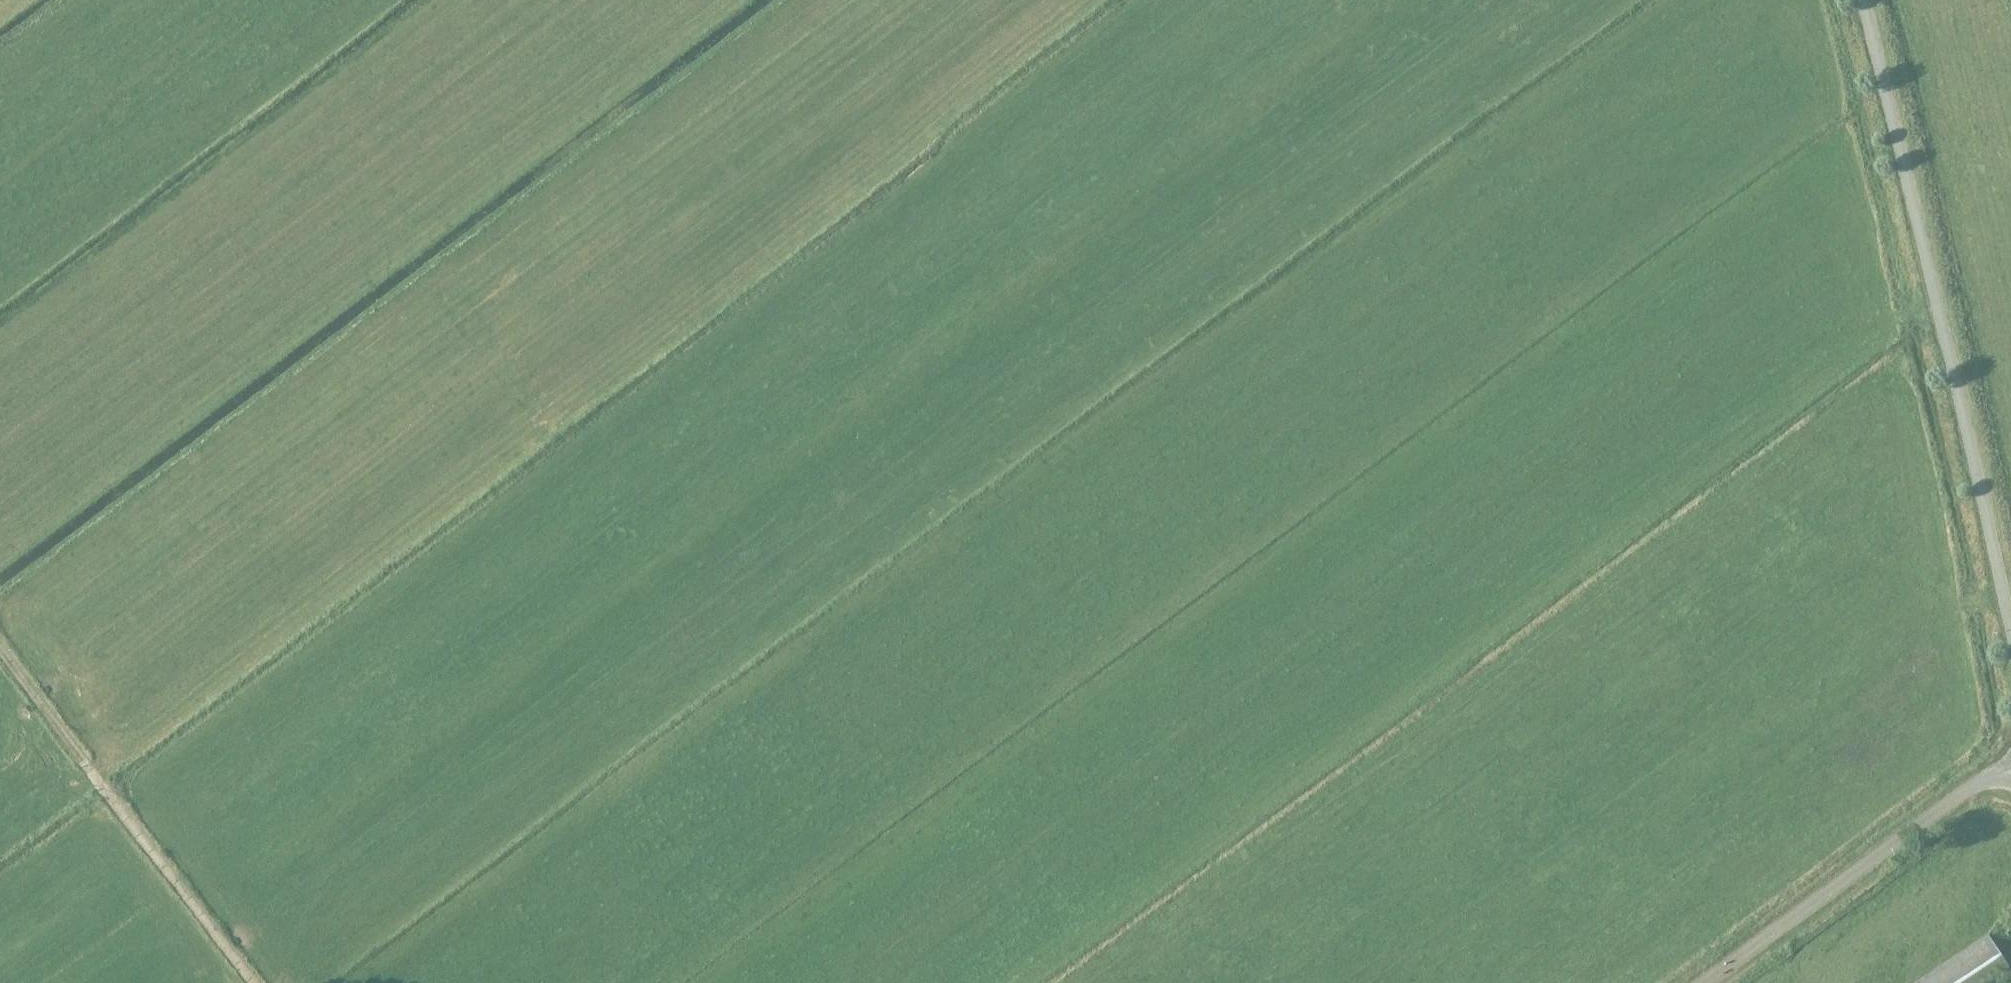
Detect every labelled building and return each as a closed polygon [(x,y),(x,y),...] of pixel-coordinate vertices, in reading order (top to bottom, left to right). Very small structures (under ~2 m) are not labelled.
[(1916,982),(2010,982),(2010,973),(1987,937),(1916,982)]
